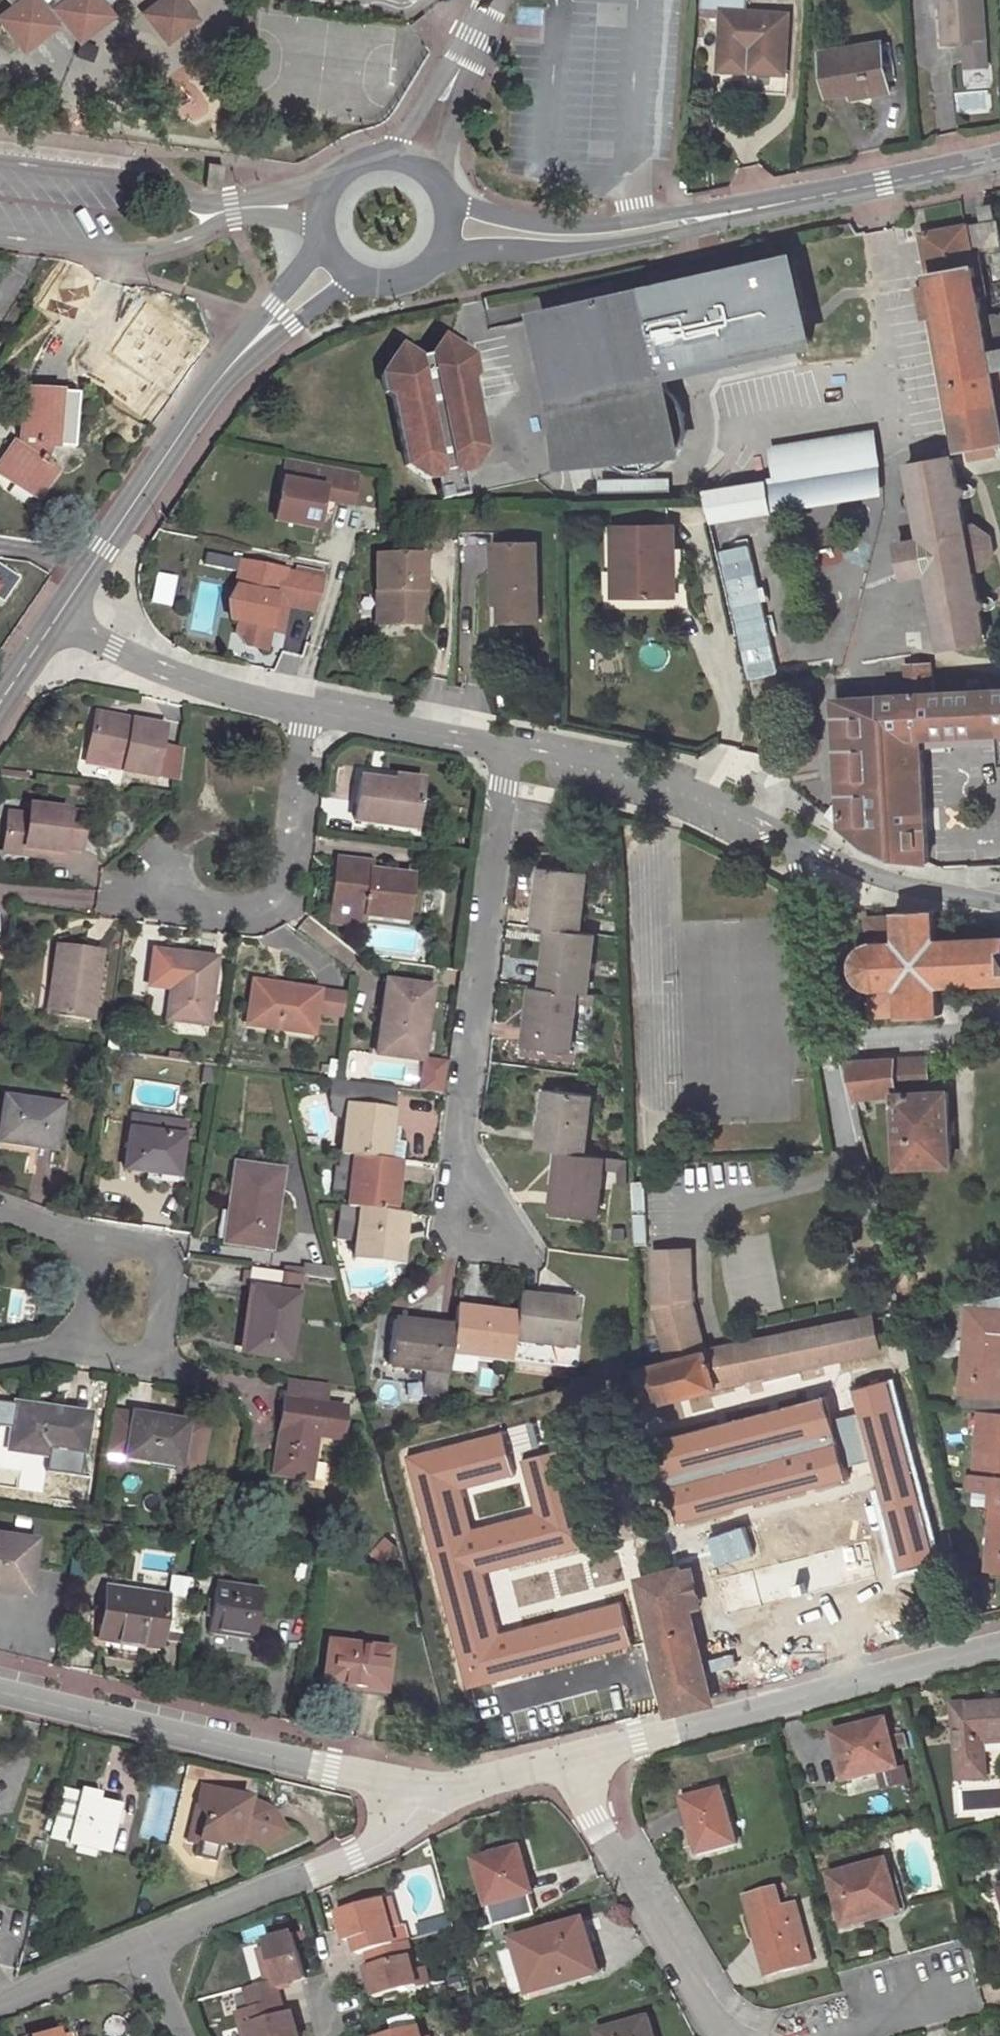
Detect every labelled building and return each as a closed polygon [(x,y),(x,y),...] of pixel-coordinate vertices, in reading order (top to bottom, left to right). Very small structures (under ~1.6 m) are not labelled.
[(10,3),(0,11),(0,21),(24,50),(57,25),(55,23),(62,19),(79,40),(111,16),(100,0),(7,0),(10,3)] [(180,0),(160,0),(143,13),(166,43),(196,19),(180,0)] [(748,0),(702,0),(702,11),(717,11),(724,12),(747,13),(748,0)] [(944,45),(984,41),(981,0),(940,0),(944,45)] [(747,13),(724,12),(721,51),(720,70),(785,74),(789,16),(747,13)] [(881,43),(822,55),(828,96),(849,93),(851,101),(863,99),(863,95),(890,90),(881,43)] [(221,164),(206,163),(203,184),(219,186),(221,164)] [(983,220),(998,217),(996,203),(981,206),(983,220)] [(984,317),(972,252),(999,247),(999,224),(999,221),(923,236),(932,285),(937,314),(962,449),(999,441),(999,314),(984,317)] [(792,261),(554,314),(564,360),(546,364),(562,435),(580,432),(587,465),(606,462),(616,467),(628,470),(641,470),(653,467),(663,462),(671,455),(676,448),(680,441),(683,432),(684,422),(682,411),(678,401),(674,393),(668,388),(666,388),(663,375),(810,343),(792,261)] [(937,314),(932,285),(921,288),(926,316),(937,314)] [(164,396),(203,335),(144,296),(104,357),(164,396)] [(456,360),(461,353),(442,340),(432,357),(416,359),(400,347),(382,375),(385,392),(393,397),(407,464),(427,478),(440,476),(439,472),(455,470),(455,473),(471,470),(481,451),(468,379),(459,374),(456,360)] [(469,358),(461,353),(456,360),(459,374),(468,379),(472,374),(469,358)] [(76,393),(24,389),(19,440),(16,445),(12,442),(0,459),(0,475),(34,499),(53,470),(44,462),(50,445),(72,447),(76,393)] [(876,429),(768,445),(773,479),(766,480),(771,514),(883,495),(881,460),(876,429)] [(355,471),(285,457),(273,519),(313,527),(319,497),(349,503),(355,471)] [(973,569),(965,528),(953,459),(910,466),(916,494),(912,496),(910,498),(910,503),(914,506),(918,506),(924,540),(920,541),(914,544),(909,546),(909,550),(908,554),(908,560),(909,565),(911,568),(914,572),(920,575),(930,573),(937,606),(933,606),(931,609),(930,612),(930,616),(933,620),(939,620),(944,647),(986,641),(973,569)] [(766,480),(705,491),(709,506),(712,524),(771,514),(766,480)] [(672,485),(603,486),(603,494),(672,493),(672,485)] [(976,525),(965,528),(973,569),(984,567),(993,552),(990,538),(976,525)] [(622,598),(621,529),(614,529),(615,598),(622,598)] [(672,599),(670,529),(621,529),(622,598),(672,599)] [(677,529),(670,529),(672,599),(679,599),(677,529)] [(906,577),(920,575),(914,572),(911,568),(909,565),(908,560),(908,554),(909,550),(909,546),(914,544),(920,541),(900,543),(906,577)] [(536,543),(493,543),(493,594),(500,594),(500,604),(500,622),(537,621),(536,543)] [(784,673),(755,545),(722,552),(751,680),(784,673)] [(423,553),(375,553),(376,623),(417,622),(417,602),(417,589),(424,589),(423,553)] [(314,610),(323,579),(283,572),(284,569),(239,561),(234,588),(239,589),(233,620),(238,621),(235,633),(245,646),(265,650),(269,631),(269,626),(281,629),(286,605),(314,610)] [(171,607),(175,577),(156,574),(152,604),(171,607)] [(927,863),(920,735),(999,730),(999,690),(935,695),(933,663),(906,665),(907,696),(837,700),(843,798),(829,817),(845,829),(869,850),(893,858),(923,861),(927,863)] [(126,755),(125,763),(124,769),(155,774),(179,779),(184,748),(161,743),(164,725),(96,713),(89,749),(126,755)] [(763,740),(770,767),(789,763),(782,736),(763,740)] [(88,756),(125,763),(126,755),(89,749),(88,756)] [(395,775),(394,782),(394,785),(419,788),(421,778),(395,775)] [(394,785),(394,782),(361,778),(356,820),(415,828),(419,788),(394,785)] [(39,848),(38,856),(60,859),(62,847),(80,849),(85,813),(28,805),(28,815),(8,814),(4,852),(22,854),(24,846),(39,848)] [(22,854),(38,856),(39,848),(24,846),(22,854)] [(363,866),(363,861),(337,858),(332,903),(367,907),(366,914),(405,919),(410,875),(371,871),(372,866),(363,866)] [(541,880),(549,881),(551,867),(543,866),(541,880)] [(579,931),(585,872),(551,867),(549,881),(541,880),(536,926),(550,928),(559,929),(579,931)] [(364,929),(366,914),(367,907),(332,903),(329,925),(364,929)] [(880,992),(881,1018),(951,1014),(950,993),(950,986),(999,984),(999,937),(949,939),(947,912),(877,916),(878,944),(868,947),(860,954),(856,964),(856,974),(861,984),(870,990),(880,992)] [(549,940),(558,940),(559,929),(550,928),(549,940)] [(575,991),(587,992),(594,933),(579,931),(559,929),(558,940),(549,940),(544,987),(575,991)] [(58,985),(54,1013),(91,1018),(100,952),(56,946),(51,984),(58,985)] [(214,959),(175,953),(166,1019),(206,1024),(214,959)] [(431,987),(386,981),(377,1052),(422,1058),(431,987)] [(280,992),(280,986),(253,982),(252,989),(280,992)] [(47,1011),(54,1013),(58,985),(51,984),(47,1011)] [(317,991),(280,986),(280,992),(252,989),(247,1023),(311,1032),(314,1011),(317,991)] [(532,1000),(540,1000),(542,987),(534,986),(532,1000)] [(527,1046),(570,1050),(575,991),(544,987),(542,987),(540,1000),(532,1000),(527,1046)] [(344,994),(317,991),(314,1011),(341,1014),(344,994)] [(335,1018),(327,1017),(326,1025),(334,1026),(335,1018)] [(928,1058),(895,1060),(896,1089),(929,1088),(928,1058)] [(895,1060),(869,1061),(872,1091),(896,1089),(895,1060)] [(869,1061),(847,1062),(853,1091),(872,1091),(869,1061)] [(214,1070),(203,1068),(201,1083),(212,1084),(214,1070)] [(377,1158),(378,1146),(386,1147),(394,1087),(331,1079),(329,1097),(332,1114),(344,1116),(339,1153),(353,1155),(377,1158)] [(548,1101),(543,1148),(560,1150),(569,1151),(586,1154),(591,1096),(555,1092),(555,1103),(548,1101)] [(949,1092),(896,1094),(900,1167),(953,1165),(949,1092)] [(5,1096),(0,1133),(0,1134),(37,1140),(37,1145),(54,1147),(60,1105),(5,1096)] [(186,1121),(131,1113),(123,1169),(160,1174),(161,1171),(178,1173),(186,1121)] [(396,1160),(397,1148),(386,1147),(378,1146),(377,1158),(396,1160)] [(202,1170),(204,1150),(197,1150),(195,1168),(202,1170)] [(569,1151),(560,1150),(559,1165),(568,1166),(569,1151)] [(586,1154),(569,1151),(568,1166),(559,1165),(554,1212),(597,1217),(603,1166),(605,1156),(586,1154)] [(384,1198),(391,1199),(396,1160),(377,1158),(353,1155),(347,1207),(361,1209),(382,1212),(384,1198)] [(629,1160),(605,1156),(603,1166),(620,1168),(619,1182),(631,1184),(629,1160)] [(280,1169),(235,1163),(229,1200),(235,1201),(229,1242),(269,1248),(280,1169)] [(656,1170),(646,1170),(647,1185),(657,1185),(656,1170)] [(645,1182),(633,1183),(634,1213),(647,1212),(645,1182)] [(391,1199),(384,1198),(382,1212),(390,1212),(391,1199)] [(361,1209),(347,1207),(343,1207),(339,1236),(357,1238),(361,1209)] [(391,1249),(399,1251),(403,1214),(390,1212),(382,1212),(361,1209),(357,1238),(355,1258),(389,1262),(391,1249)] [(647,1215),(635,1215),(636,1245),(648,1245),(647,1215)] [(391,1249),(389,1262),(397,1263),(399,1251),(391,1249)] [(669,1361),(639,1368),(650,1404),(745,1380),(744,1378),(878,1350),(872,1317),(707,1351),(694,1302),(693,1294),(692,1250),(654,1251),(655,1307),(669,1361)] [(909,1265),(894,1269),(896,1277),(911,1273),(909,1265)] [(830,1272),(817,1266),(813,1276),(826,1282),(830,1272)] [(282,1272),(257,1268),(245,1354),(287,1360),(297,1295),(279,1292),(282,1272)] [(300,1274),(282,1272),(279,1292),(297,1295),(300,1274)] [(911,1273),(896,1277),(903,1301),(916,1297),(911,1273)] [(959,1306),(970,1303),(967,1292),(957,1294),(959,1306)] [(566,1300),(518,1295),(515,1316),(514,1325),(510,1358),(510,1360),(575,1368),(577,1346),(572,1346),(576,1309),(565,1308),(566,1300)] [(970,1303),(960,1409),(981,1411),(999,1413),(999,1297),(970,1303)] [(577,1302),(566,1300),(565,1308),(576,1309),(577,1302)] [(504,1315),(456,1309),(453,1328),(452,1338),(448,1368),(473,1371),(473,1369),(469,1369),(471,1358),(474,1358),(475,1353),(510,1358),(514,1325),(503,1324),(504,1315)] [(514,1325),(515,1316),(504,1315),(503,1324),(514,1325)] [(448,1368),(452,1338),(440,1337),(441,1327),(394,1321),(389,1363),(389,1365),(428,1370),(425,1395),(445,1397),(448,1368)] [(453,1328),(441,1327),(440,1337),(452,1338),(453,1328)] [(328,1386),(286,1380),(284,1398),(325,1404),(328,1386)] [(325,1404),(284,1398),(272,1473),(310,1479),(316,1436),(340,1439),(343,1406),(325,1404)] [(88,1415),(15,1404),(7,1449),(46,1455),(48,1448),(83,1453),(88,1415)] [(126,1457),(132,1414),(113,1411),(106,1454),(126,1457)] [(981,1411),(977,1475),(974,1474),(973,1490),(999,1492),(999,1413),(981,1411)] [(186,1422),(132,1414),(126,1457),(179,1465),(178,1473),(201,1477),(209,1423),(186,1419),(186,1422)] [(909,1511),(909,1477),(865,1477),(865,1511),(909,1511)] [(973,1490),(972,1502),(993,1505),(987,1570),(999,1571),(999,1492),(973,1490)] [(31,1518),(12,1515),(9,1526),(29,1531),(31,1518)] [(761,1530),(767,1575),(812,1568),(806,1523),(761,1530)] [(27,1594),(34,1541),(0,1536),(0,1590),(27,1594)] [(394,1549),(387,1543),(377,1553),(384,1559),(394,1549)] [(700,1606),(691,1569),(679,1571),(688,1609),(700,1606)] [(673,1706),(709,1698),(688,1609),(679,1571),(643,1580),(673,1706)] [(458,1578),(441,1582),(444,1595),(461,1589),(458,1578)] [(174,1579),(171,1598),(191,1601),(194,1582),(174,1579)] [(260,1590),(214,1582),(207,1631),(253,1638),(260,1590)] [(186,1633),(191,1601),(171,1598),(108,1589),(100,1639),(160,1649),(161,1640),(163,1629),(186,1633)] [(560,1618),(563,1629),(579,1626),(576,1614),(560,1618)] [(563,1629),(491,1646),(501,1690),(612,1664),(602,1620),(579,1626),(563,1629)] [(161,1640),(184,1643),(186,1633),(163,1629),(161,1640)] [(390,1649),(329,1641),(325,1682),(385,1691),(390,1649)] [(955,1706),(960,1779),(985,1778),(984,1743),(999,1742),(999,1703),(955,1706)] [(896,1767),(886,1724),(835,1736),(845,1780),(896,1767)] [(197,1803),(218,1790),(201,1786),(197,1803)] [(98,1793),(83,1789),(70,1843),(104,1851),(116,1805),(97,1800),(98,1793)] [(242,1795),(218,1790),(197,1803),(196,1805),(205,1816),(199,1841),(195,1856),(215,1861),(221,1839),(236,1844),(239,1834),(248,1836),(257,1849),(279,1837),(274,1830),(280,1826),(271,1812),(249,1807),(242,1795)] [(735,1843),(721,1791),(687,1800),(694,1824),(690,1825),(699,1853),(735,1843)] [(188,1838),(199,1841),(205,1816),(196,1805),(188,1838)] [(276,1809),(271,1812),(280,1826),(285,1823),(276,1809)] [(499,1925),(534,1915),(529,1896),(532,1895),(520,1850),(476,1862),(493,1927),(499,1925)] [(898,1910),(885,1862),(831,1876),(844,1925),(898,1910)] [(766,1958),(770,1973),(812,1962),(795,1905),(782,1909),(776,1889),(747,1898),(752,1916),(757,1915),(765,1940),(757,1942),(761,1960),(766,1958)] [(348,1924),(352,1941),(356,1955),(366,1952),(397,1944),(392,1931),(400,1928),(390,1898),(338,1912),(341,1927),(348,1924)] [(433,1933),(454,1927),(447,1903),(439,1905),(443,1922),(431,1926),(433,1933)] [(749,1917),(757,1942),(765,1940),(757,1915),(752,1916),(749,1917)] [(582,1943),(590,1941),(584,1922),(515,1941),(529,1994),(591,1976),(582,1943)] [(341,1927),(345,1943),(352,1941),(348,1924),(341,1927)] [(502,1934),(499,1925),(493,1927),(496,1936),(502,1934)] [(252,2009),(282,2001),(278,1986),(276,1980),(289,1976),(291,1982),(306,1978),(295,1934),(266,1942),(267,1949),(256,1952),(264,1983),(246,1988),(252,2009)] [(594,1940),(590,1941),(582,1943),(591,1976),(603,1974),(594,1940)] [(397,1944),(366,1952),(369,1967),(373,1980),(369,1981),(374,1998),(416,1986),(413,1972),(418,1971),(412,1954),(408,1956),(404,1941),(397,1944)] [(765,1975),(770,1973),(766,1958),(761,1960),(765,1975)] [(276,1980),(278,1986),(291,1982),(289,1976),(276,1980)] [(286,2015),(282,2001),(252,2009),(238,2013),(244,2035),(299,2035),(297,2027),(291,2030),(286,2015)] [(297,2027),(293,2013),(286,2015),(291,2030),(297,2027)] [(648,2020),(599,2033),(600,2035),(653,2035),(648,2020)] [(419,2026),(386,2035),(423,2035),(419,2026)] [(66,2033),(60,2034),(58,2028),(27,2035),(67,2035),(66,2033)]
